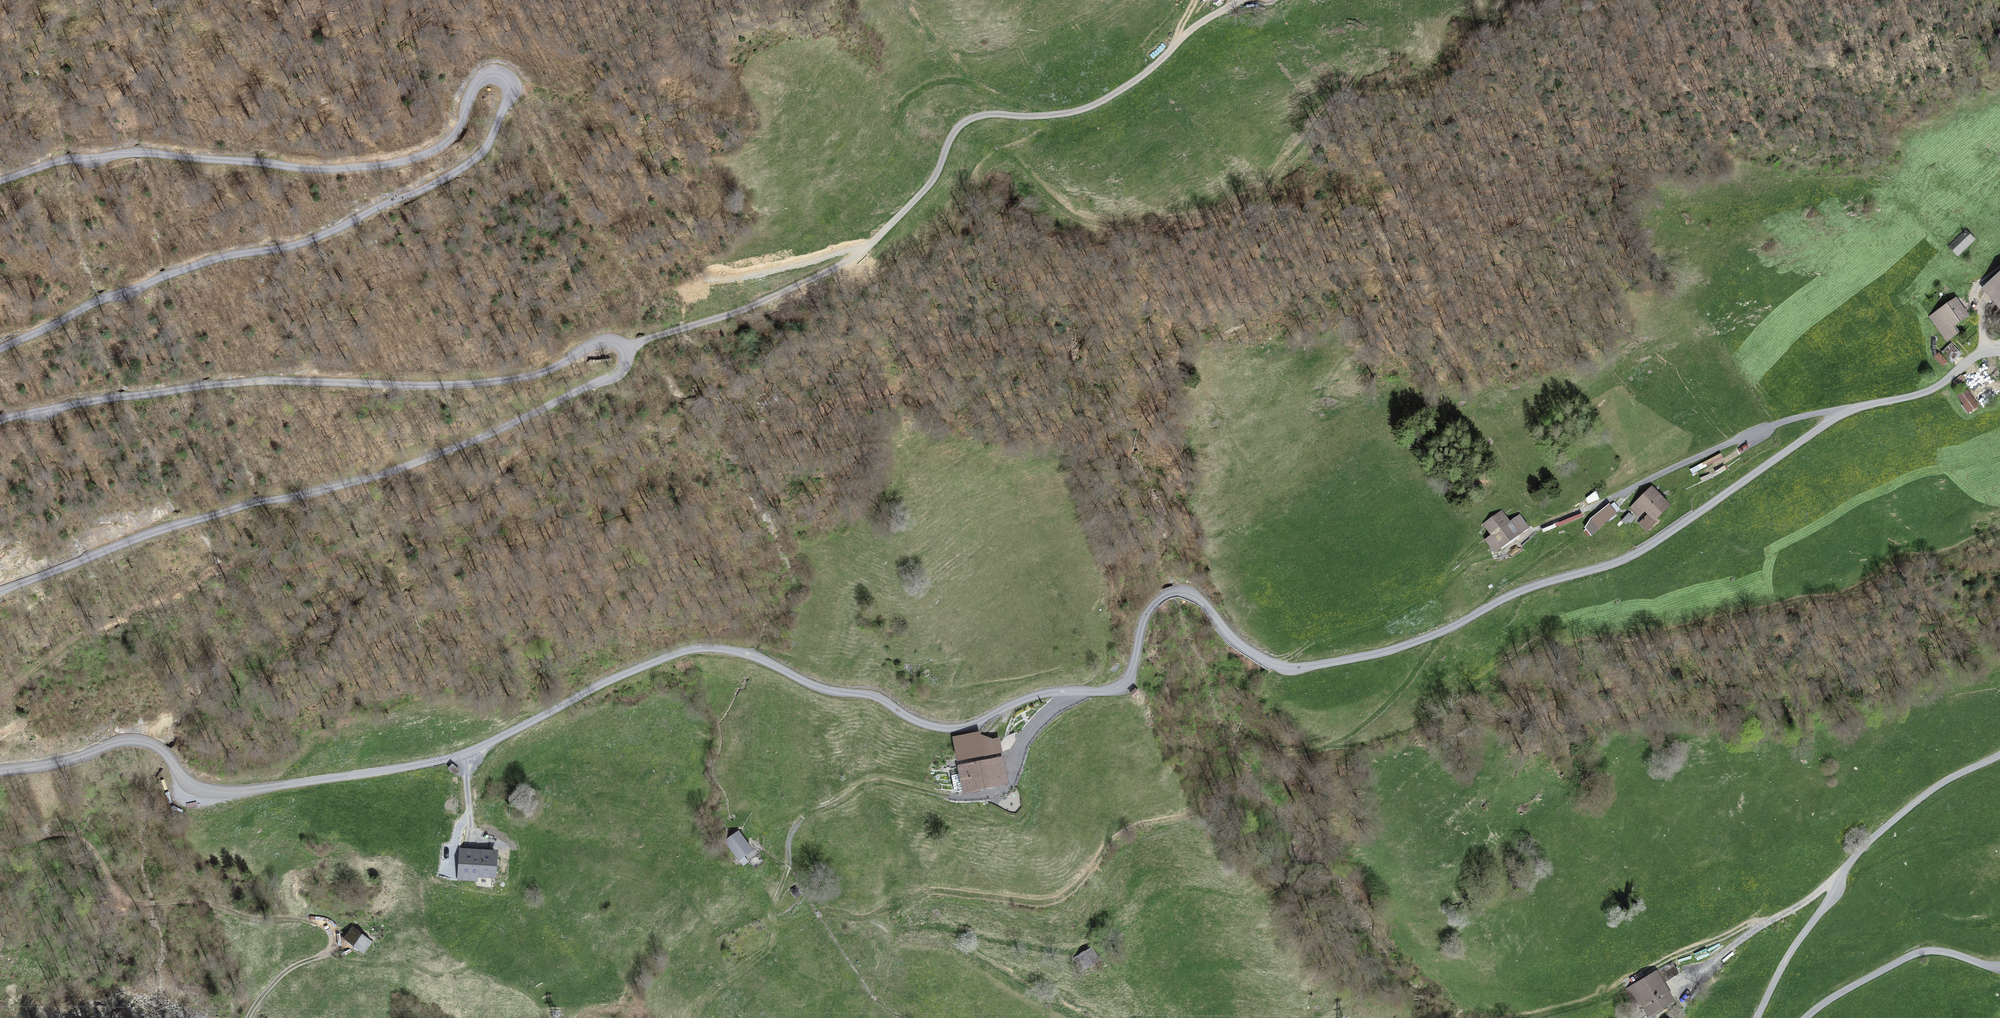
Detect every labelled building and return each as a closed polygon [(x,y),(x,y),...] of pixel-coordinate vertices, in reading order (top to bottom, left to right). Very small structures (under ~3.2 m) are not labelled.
[(1965,231),(1949,246),(1957,255),(1974,240),(1965,231)] [(1979,294),(1988,304),(1997,297),(1999,299),(1999,300),(1999,276),(1979,294)] [(1988,304),(1990,306),(1999,299),(1997,297),(1988,304)] [(1956,326),(1955,325),(1955,324),(1967,316),(1955,301),(1931,318),(1943,335),(1956,326)] [(1943,335),(1947,341),(1960,331),(1955,324),(1955,325),(1956,326),(1943,335)] [(1942,352),(1952,363),(1961,354),(1951,343),(1942,352)] [(1934,357),(1943,366),(1948,362),(1939,352),(1934,357)] [(1969,413),(1981,408),(1973,389),(1961,394),(1969,413)] [(1650,527),(1656,522),(1654,519),(1668,507),(1651,489),(1632,507),(1639,514),(1644,509),(1649,515),(1643,520),(1650,527)] [(1615,512),(1619,509),(1614,503),(1610,505),(1592,519),(1587,528),(1584,531),(1588,536),(1608,521),(1607,520),(1616,513),(1615,512)] [(1492,534),(1487,538),(1495,550),(1518,535),(1517,534),(1527,526),(1520,516),(1510,523),(1502,512),(1485,524),(1492,534)] [(1629,513),(1622,520),(1626,524),(1633,517),(1629,513)] [(961,773),(952,775),(955,792),(965,790),(965,793),(980,790),(980,787),(1004,782),(1001,765),(998,753),(1001,752),(998,739),(995,740),(981,742),(980,734),(979,732),(954,737),(961,773)] [(981,742),(995,740),(980,734),(981,742)] [(739,832),(726,841),(741,863),(746,860),(743,855),(751,849),(739,832)] [(478,874),(494,875),(496,853),(462,851),(460,878),(478,879),(478,874)] [(345,937),(365,952),(373,941),(353,926),(345,937)] [(1074,958),(1084,975),(1102,965),(1092,948),(1074,958)] [(1665,993),(1660,986),(1679,975),(1672,964),(1634,987),(1645,1005),(1646,1004),(1665,993)] [(1655,1009),(1655,1010),(1671,1001),(1666,992),(1665,993),(1646,1004),(1650,1012),(1655,1009)]
